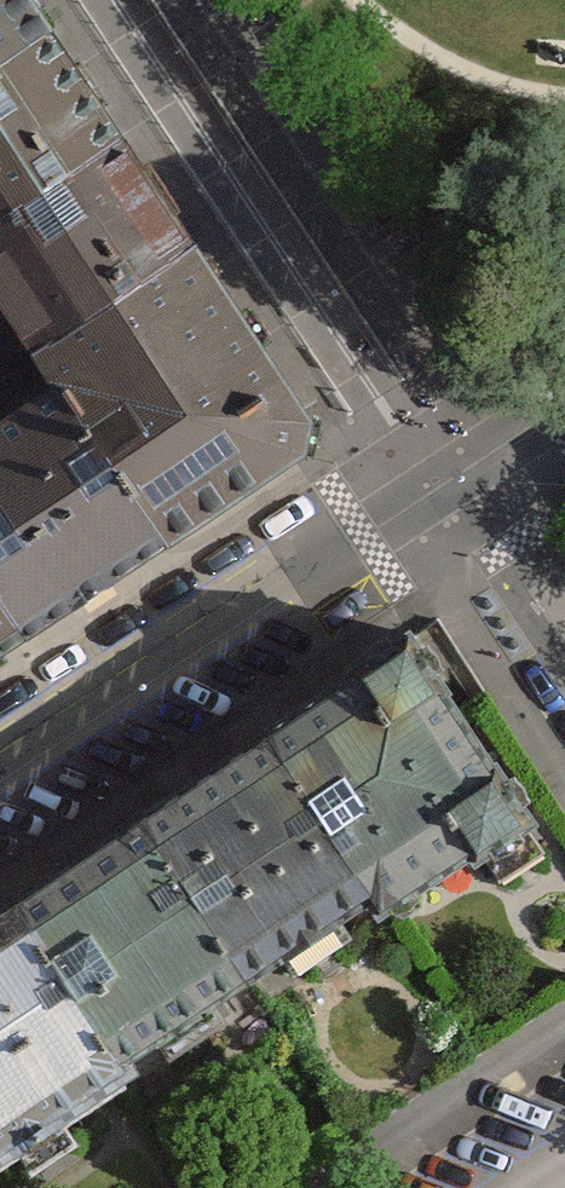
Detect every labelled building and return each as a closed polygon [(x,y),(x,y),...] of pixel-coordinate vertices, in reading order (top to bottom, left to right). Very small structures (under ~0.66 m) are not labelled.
[(319,438),(31,0),(0,0),(0,301),(55,385),(0,422),(0,645),(319,438)] [(0,907),(0,1159),(527,809),(410,635),(0,907)]
